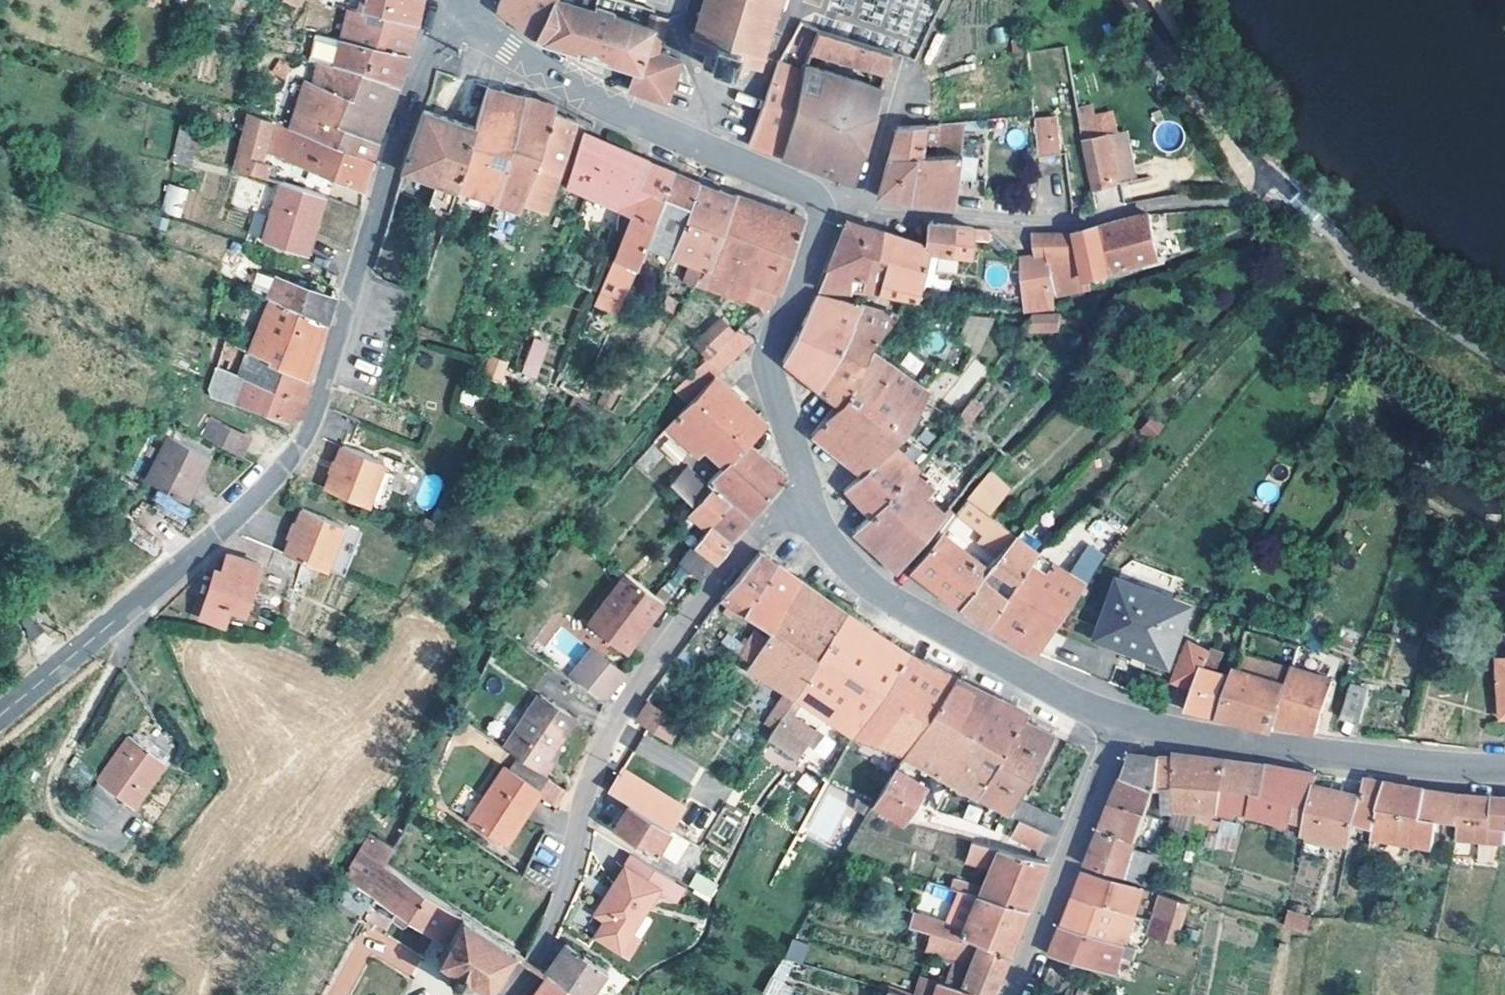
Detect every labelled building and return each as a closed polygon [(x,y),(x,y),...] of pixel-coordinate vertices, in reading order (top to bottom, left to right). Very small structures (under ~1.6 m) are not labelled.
[(415,24),(418,0),(283,0),(282,3),(304,7),(307,4),(347,12),(358,14),(381,18),(415,24)] [(494,9),(512,22),(531,36),(533,37),(551,0),(498,0),(494,9)] [(533,37),(589,55),(634,70),(628,90),(667,104),(680,61),(656,53),(666,20),(653,17),(653,12),(614,0),(570,0),(569,3),(560,0),(551,0),(533,37)] [(765,61),(764,58),(761,57),(767,39),(771,39),(772,35),(768,34),(774,17),(777,17),(778,14),(775,13),(778,0),(704,0),(701,13),(696,12),(695,16),(698,17),(693,35),(689,35),(688,39),(692,39),(690,48),(705,52),(702,66),(715,69),(715,67),(728,71),(727,74),(738,76),(742,63),(758,68),(760,61),(765,61)] [(341,42),(405,55),(414,29),(415,24),(381,18),(380,26),(357,21),(358,14),(347,12),(343,30),(341,42)] [(773,154),(781,157),(806,68),(810,54),(816,31),(799,24),(777,65),(747,146),(773,154)] [(322,38),(341,42),(343,30),(330,28),(329,34),(323,32),(322,38)] [(889,53),(816,31),(810,54),(885,74),(887,69),(891,55),(889,53)] [(313,47),(338,54),(341,42),(322,38),(314,36),(313,47)] [(334,66),(396,86),(398,81),(403,62),(405,55),(341,42),(338,54),(334,66)] [(296,111),(376,142),(378,134),(396,86),(334,66),(332,82),(337,92),(304,80),(296,111)] [(806,68),(781,157),(814,167),(827,171),(855,180),(881,89),(868,85),(806,68)] [(868,85),(881,89),(884,80),(869,77),(868,85)] [(473,127),(454,190),(492,203),(491,206),(517,214),(518,210),(544,215),(572,131),(574,121),(553,113),(554,105),(529,98),(491,87),(484,86),(473,127)] [(447,214),(454,190),(473,127),(422,110),(401,171),(400,173),(433,184),(426,206),(447,214)] [(373,151),(376,142),(296,111),(291,128),(370,161),(373,151)] [(237,170),(266,179),(270,163),(263,161),(273,121),(251,114),(247,134),(237,170)] [(362,191),(370,161),(291,128),(281,124),(279,123),(270,156),(311,172),(328,178),(362,191)] [(958,124),(936,127),(936,148),(936,158),(919,158),(916,159),(908,202),(949,208),(952,208),(959,155),(958,124)] [(200,132),(184,126),(172,159),(189,166),(200,132)] [(921,147),(936,148),(936,127),(896,130),(889,154),(887,160),(916,159),(919,158),(921,147)] [(584,194),(624,211),(647,162),(644,161),(637,158),(582,135),(566,187),(584,194)] [(1032,135),(1032,150),(1044,150),(1044,135),(1032,135)] [(1092,189),(1116,185),(1106,139),(1083,143),(1084,149),(1092,189)] [(901,201),(908,202),(916,159),(887,160),(877,197),(901,201)] [(617,316),(647,247),(672,172),(647,162),(624,211),(633,215),(625,238),(619,252),(595,307),(617,316)] [(328,178),(311,172),(307,182),(324,188),(328,178)] [(647,247),(671,256),(699,184),(678,175),(672,172),(647,247)] [(320,198),(277,183),(267,216),(274,219),(267,243),(301,254),(320,198)] [(161,212),(181,217),(188,189),(167,184),(161,212)] [(707,268),(707,266),(735,196),(728,194),(699,184),(671,256),(692,263),(707,268)] [(785,213),(735,196),(707,266),(750,281),(742,302),(764,310),(781,291),(806,220),(785,213)] [(1103,222),(1114,266),(1165,252),(1154,208),(1118,218),(1103,222)] [(819,289),(862,293),(879,231),(844,220),(830,256),(819,289)] [(1092,271),(1114,266),(1103,222),(1083,228),(1039,228),(1042,250),(1024,251),(1024,262),(1028,295),(1029,303),(1058,300),(1058,297),(1058,289),(1095,281),(1092,271)] [(968,256),(970,237),(971,227),(953,226),(928,223),(925,244),(924,250),(968,256)] [(971,227),(970,237),(985,239),(986,229),(971,227)] [(916,291),(918,284),(924,252),(924,250),(925,244),(896,236),(879,231),(862,293),(889,295),(915,299),(916,291)] [(924,252),(918,284),(930,285),(935,254),(924,252)] [(694,290),(697,286),(707,268),(692,263),(683,286),(694,290)] [(697,286),(742,302),(750,281),(707,266),(707,268),(697,286)] [(326,312),(331,299),(277,281),(254,275),(248,292),(269,301),(324,327),(322,324),(326,312)] [(797,373),(817,388),(858,304),(816,295),(808,310),(782,362),(797,373)] [(865,306),(896,310),(899,304),(868,299),(865,306)] [(316,346),(324,327),(269,301),(250,356),(305,377),(316,346)] [(836,403),(872,349),(896,310),(865,306),(858,304),(817,388),(823,393),(836,403)] [(1026,318),(1022,324),(1023,330),(1060,329),(1060,322),(1083,319),(1081,306),(1031,312),(1026,318)] [(705,334),(718,348),(734,332),(731,328),(722,319),(705,334)] [(714,376),(715,376),(753,341),(741,327),(740,328),(734,332),(718,348),(702,365),(714,376)] [(521,373),(530,377),(543,345),(533,341),(521,373)] [(251,382),(302,400),(305,390),(308,378),(305,377),(250,356),(223,346),(214,370),(249,385),(251,382)] [(902,428),(912,414),(926,388),(872,349),(836,403),(811,435),(834,454),(861,476),(902,428)] [(502,384),(509,362),(489,356),(482,378),(502,384)] [(687,405),(714,376),(702,365),(674,392),(679,397),(687,405)] [(298,414),(302,400),(251,382),(249,385),(214,370),(206,390),(236,403),(295,424),(298,414)] [(726,466),(748,444),(767,424),(740,398),(715,376),(714,376),(687,405),(655,442),(686,470),(689,467),(706,448),(726,466)] [(970,395),(952,420),(959,426),(978,400),(970,395)] [(593,407),(602,411),(607,401),(599,397),(593,407)] [(940,433),(912,414),(902,428),(927,448),(940,433)] [(1141,431),(1155,439),(1164,424),(1149,416),(1141,431)] [(203,440),(239,458),(248,439),(212,422),(203,440)] [(853,502),(868,516),(908,471),(927,448),(902,428),(861,476),(842,491),(853,502)] [(197,473),(202,474),(210,459),(169,439),(167,443),(154,469),(148,483),(184,501),(197,473)] [(321,487),(364,504),(381,461),(338,444),(333,459),(329,462),(326,468),(328,472),(321,487)] [(710,528),(731,545),(789,475),(766,458),(748,444),(726,466),(709,485),(712,487),(694,506),(714,523),(710,528)] [(382,456),(382,457),(381,461),(364,504),(379,510),(397,464),(398,463),(382,456)] [(673,486),(694,506),(712,487),(709,485),(689,467),(686,470),(673,486)] [(927,546),(939,532),(955,511),(949,506),(944,513),(923,496),(929,489),(908,471),(868,516),(854,534),(873,551),(880,558),(894,541),(910,555),(921,542),(927,546)] [(184,501),(188,503),(202,474),(197,473),(184,501)] [(985,513),(996,500),(986,492),(994,482),(985,474),(966,498),(985,513)] [(986,492),(996,500),(1004,490),(994,482),(986,492)] [(1256,498),(1275,502),(1278,486),(1259,482),(1256,498)] [(181,519),(188,509),(159,489),(152,499),(181,519)] [(292,557),(324,570),(342,525),(299,508),(294,522),(291,522),(285,538),(288,539),(283,553),(292,557)] [(977,538),(998,554),(1015,535),(992,518),(977,538)] [(324,570),(343,577),(360,532),(342,525),(324,570)] [(1023,525),(1015,535),(1038,552),(1044,542),(1023,525)] [(717,562),(731,545),(710,528),(680,564),(702,581),(717,562)] [(935,587),(958,604),(987,568),(939,532),(927,546),(911,568),(935,587)] [(972,615),(985,625),(1033,560),(1038,552),(1015,535),(998,554),(987,568),(958,604),(972,615)] [(897,573),(910,555),(894,541),(880,558),(897,573)] [(1090,583),(1104,552),(1084,543),(1071,574),(1090,583)] [(740,615),(767,632),(796,580),(776,565),(757,551),(720,599),(740,615)] [(214,572),(205,600),(243,613),(258,565),(229,554),(222,574),(214,572)] [(1012,642),(1035,657),(1083,588),(1051,563),(1046,569),(1033,560),(985,625),(1012,642)] [(653,613),(656,615),(665,604),(658,599),(654,596),(627,575),(626,574),(590,621),(629,651),(651,623),(647,621),(653,613)] [(818,595),(796,580),(767,632),(759,648),(750,663),(748,665),(789,693),(796,697),(844,614),(818,595)] [(1186,608),(1122,585),(1103,635),(1167,659),(1186,608)] [(658,599),(665,604),(670,597),(663,592),(658,599)] [(647,621),(651,623),(656,615),(653,613),(647,621)] [(846,730),(860,739),(908,656),(874,633),(844,614),(796,697),(804,702),(846,730)] [(1240,655),(1257,659),(1265,635),(1247,631),(1240,655)] [(735,652),(750,663),(759,648),(748,641),(745,646),(740,644),(735,652)] [(1278,665),(1293,668),(1301,646),(1286,641),(1278,665)] [(571,674),(603,695),(624,669),(595,645),(571,674)] [(1174,679),(1196,688),(1210,653),(1192,645),(1188,654),(1174,679)] [(1202,714),(1219,718),(1233,676),(1217,671),(1224,654),(1212,648),(1210,653),(1196,688),(1186,710),(1202,714)] [(1271,731),(1274,722),(1293,668),(1278,665),(1257,659),(1240,655),(1233,676),(1219,718),(1243,724),(1271,731)] [(860,739),(910,758),(955,679),(931,668),(908,656),(860,739)] [(1333,682),(1293,668),(1274,722),(1294,728),(1315,734),(1333,682)] [(910,758),(946,779),(969,736),(951,725),(976,689),(965,684),(955,679),(910,758)] [(1368,688),(1352,684),(1341,718),(1360,723),(1369,689),(1368,688)] [(946,779),(978,798),(1023,721),(1026,714),(1000,701),(976,689),(951,725),(969,736),(946,779)] [(518,755),(545,773),(553,759),(549,757),(577,714),(541,692),(505,747),(518,755)] [(777,726),(787,712),(796,697),(789,693),(771,722),(777,726)] [(787,712),(795,717),(804,702),(796,697),(787,712)] [(638,725),(668,744),(679,727),(649,708),(638,725)] [(795,717),(787,712),(777,726),(769,738),(770,739),(796,758),(800,761),(834,785),(851,755),(837,745),(795,717)] [(1039,729),(1023,721),(978,798),(1000,811),(998,815),(996,820),(997,821),(1012,829),(1017,819),(1044,832),(1053,836),(1056,827),(1060,818),(1016,799),(1052,735),(1039,729)] [(133,736),(167,754),(171,746),(138,728),(133,736)] [(837,745),(851,755),(860,739),(846,730),(837,745)] [(167,754),(133,736),(130,735),(89,811),(115,825),(131,796),(142,801),(169,755),(167,754)] [(1122,779),(1152,790),(1157,758),(1141,756),(1129,754),(1122,779)] [(1208,825),(1217,788),(1223,760),(1193,756),(1173,754),(1172,760),(1168,812),(1191,819),(1186,837),(1204,842),(1208,825)] [(542,792),(551,776),(545,773),(518,755),(509,770),(541,791),(542,792)] [(1159,811),(1168,812),(1172,760),(1157,758),(1152,790),(1161,792),(1159,811)] [(1217,788),(1249,793),(1258,794),(1264,766),(1258,765),(1243,763),(1223,760),(1217,788)] [(867,791),(883,802),(899,776),(884,766),(867,791)] [(1286,819),(1287,815),(1291,801),(1307,804),(1311,786),(1314,775),(1286,770),(1264,766),(1258,794),(1249,793),(1243,812),(1286,821),(1286,819)] [(517,818),(522,821),(541,791),(509,770),(506,767),(471,822),(501,842),(517,818)] [(609,793),(629,805),(671,831),(684,808),(624,771),(609,793)] [(902,771),(899,776),(883,802),(879,809),(900,822),(923,785),(902,771)] [(796,784),(810,794),(818,781),(804,772),(796,784)] [(551,776),(542,792),(556,803),(565,785),(551,776)] [(1111,806),(1144,816),(1152,790),(1122,779),(1118,789),(1111,806)] [(1352,823),(1373,827),(1383,783),(1374,781),(1364,779),(1363,783),(1359,796),(1352,823)] [(801,829),(824,842),(851,796),(828,783),(801,829)] [(1432,846),(1437,819),(1420,816),(1423,790),(1404,787),(1383,783),(1373,827),(1371,835),(1432,846)] [(1350,831),(1352,823),(1359,796),(1338,792),(1311,786),(1307,804),(1291,801),(1287,815),(1303,818),(1302,823),(1301,829),(1346,843),(1350,831)] [(1243,812),(1249,793),(1217,788),(1208,825),(1204,842),(1215,844),(1217,836),(1225,838),(1230,810),(1243,812)] [(1437,819),(1454,823),(1457,795),(1423,790),(1420,816),(1437,819)] [(1490,841),(1491,829),(1494,797),(1477,796),(1457,795),(1454,823),(1458,823),(1456,834),(1490,841)] [(1504,831),(1504,797),(1494,797),(1491,829),(1503,831),(1504,831)] [(659,851),(671,831),(629,805),(613,832),(655,857),(659,851)] [(386,865),(419,886),(453,830),(415,806),(391,849),(394,851),(386,865)] [(1100,831),(1135,843),(1144,816),(1111,806),(1106,818),(1100,831)] [(721,816),(715,837),(731,841),(737,820),(721,816)] [(517,818),(501,842),(507,845),(522,821),(517,818)] [(1017,819),(1012,829),(1008,835),(1036,848),(1044,832),(1017,819)] [(671,831),(659,851),(676,861),(688,841),(671,831)] [(1133,851),(1135,843),(1100,831),(1085,868),(1141,885),(1150,855),(1133,851)] [(346,875),(397,911),(394,916),(395,920),(406,925),(408,923),(410,920),(450,943),(440,960),(457,971),(452,980),(457,987),(467,988),(470,984),(473,980),(491,992),(513,957),(517,959),(526,965),(530,960),(526,957),(419,886),(386,865),(394,851),(391,849),(382,842),(381,843),(371,837),(346,875)] [(976,894),(1024,909),(1035,882),(1044,860),(969,840),(963,859),(987,867),(979,888),(976,894)] [(658,892),(668,898),(677,884),(634,858),(597,916),(607,923),(598,937),(628,956),(638,940),(629,935),(643,914),(658,892)] [(687,889),(710,901),(719,884),(696,872),(687,889)] [(1133,920),(1142,891),(1083,873),(1077,888),(1072,900),(1133,920)] [(971,909),(976,894),(948,886),(926,878),(921,892),(971,909)] [(976,894),(979,888),(951,878),(948,886),(976,894)] [(677,884),(668,898),(677,904),(686,890),(677,884)] [(959,936),(1007,954),(1015,933),(1024,909),(976,894),(971,909),(963,927),(959,936)] [(1124,948),(1133,920),(1072,900),(1066,915),(1061,929),(1124,948)] [(1188,905),(1172,900),(1157,940),(1175,946),(1177,941),(1188,905)] [(1289,912),(1283,926),(1306,932),(1311,919),(1289,912)] [(629,935),(638,940),(651,919),(643,914),(629,935)] [(958,941),(959,936),(963,927),(923,915),(918,929),(927,932),(958,941)] [(1120,958),(1124,948),(1061,929),(1056,942),(1050,957),(1113,980),(1112,983),(1121,986),(1130,962),(1120,958)] [(981,994),(991,994),(995,984),(1007,954),(959,936),(958,941),(927,932),(923,949),(952,956),(941,983),(981,994)] [(574,994),(588,994),(604,972),(565,943),(546,972),(541,969),(539,968),(538,969),(574,994)] [(538,969),(536,972),(542,977),(546,979),(535,994),(574,994),(538,969)] [(771,994),(778,994),(783,983),(769,977),(763,992),(771,994)] [(941,983),(926,979),(921,994),(981,994),(941,983)]
